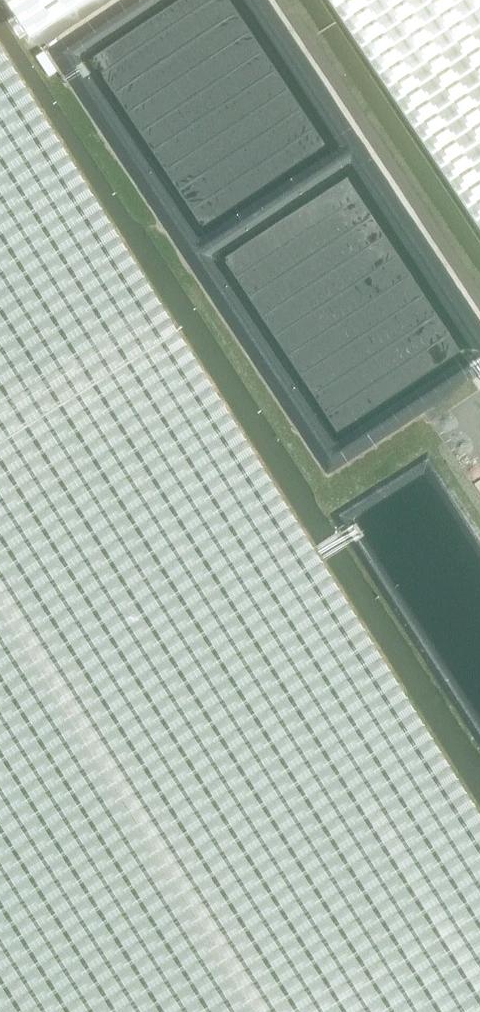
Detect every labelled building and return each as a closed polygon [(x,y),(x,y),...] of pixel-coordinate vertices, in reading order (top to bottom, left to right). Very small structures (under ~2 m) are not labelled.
[(479,228),(479,0),(329,0),(479,228)] [(479,1010),(479,817),(0,49),(0,1011),(477,1011),(479,1010)]
